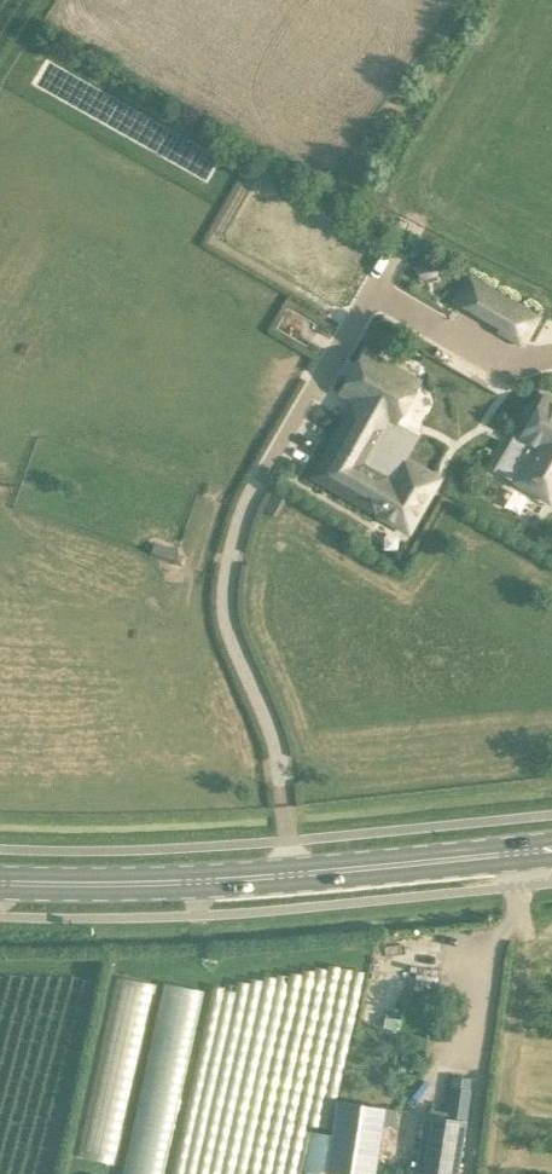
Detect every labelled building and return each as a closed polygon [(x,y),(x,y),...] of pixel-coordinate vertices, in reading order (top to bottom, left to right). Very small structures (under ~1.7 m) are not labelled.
[(498,329),(496,332),(524,348),(542,317),(467,274),(451,302),(498,329)] [(418,483),(424,471),(404,459),(389,484),(354,464),(381,415),(394,422),(418,380),(363,349),(339,391),(354,400),(311,475),(407,530),(430,490),(418,483)] [(523,422),(526,424),(518,438),(535,448),(529,458),(526,456),(513,480),(528,488),(535,475),(551,485),(551,399),(543,394),(536,407),(532,406),(523,422)] [(115,1162),(152,980),(117,973),(80,1155),(115,1162)] [(202,987),(162,979),(124,1173),(166,1173),(202,987)] [(424,1112),(415,1173),(424,1173),(456,1173),(464,1118),(469,1087),(450,1085),(445,1115),(424,1112)] [(323,1168),(363,1173),(370,1173),(382,1103),(334,1096),(323,1168)]
